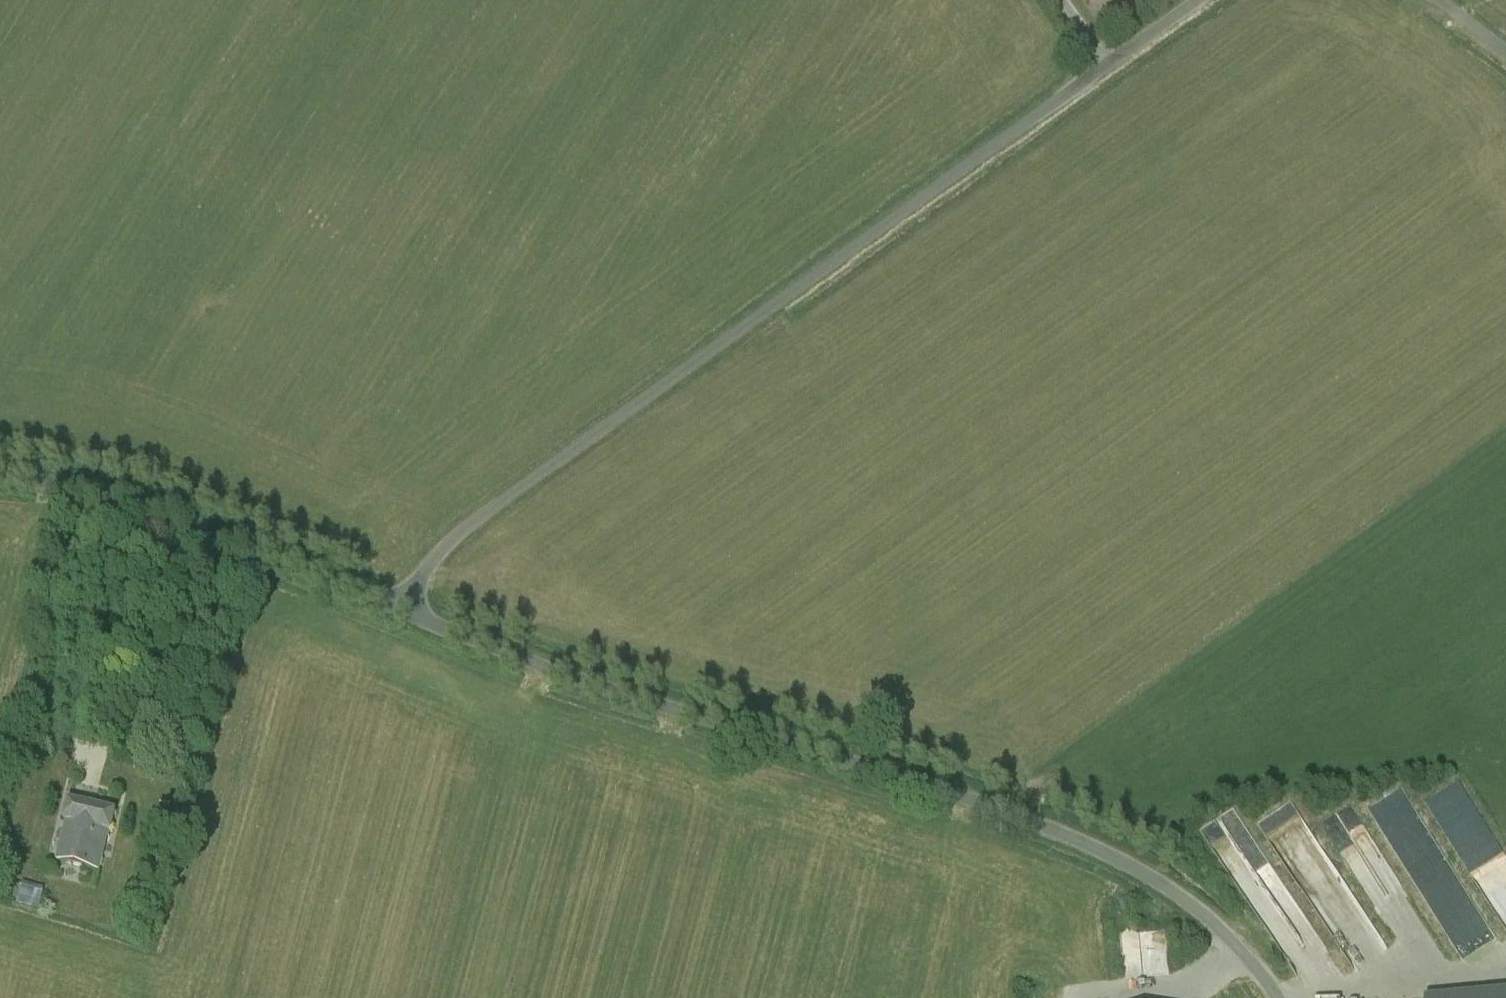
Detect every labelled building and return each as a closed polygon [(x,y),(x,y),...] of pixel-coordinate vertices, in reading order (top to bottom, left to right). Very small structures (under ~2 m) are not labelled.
[(111,831),(115,812),(69,801),(65,820),(67,821),(58,861),(99,871),(108,830),(111,831)] [(1233,809),(1218,820),(1230,837),(1245,826),(1233,809)] [(40,906),(45,890),(23,884),(18,901),(40,906)]
